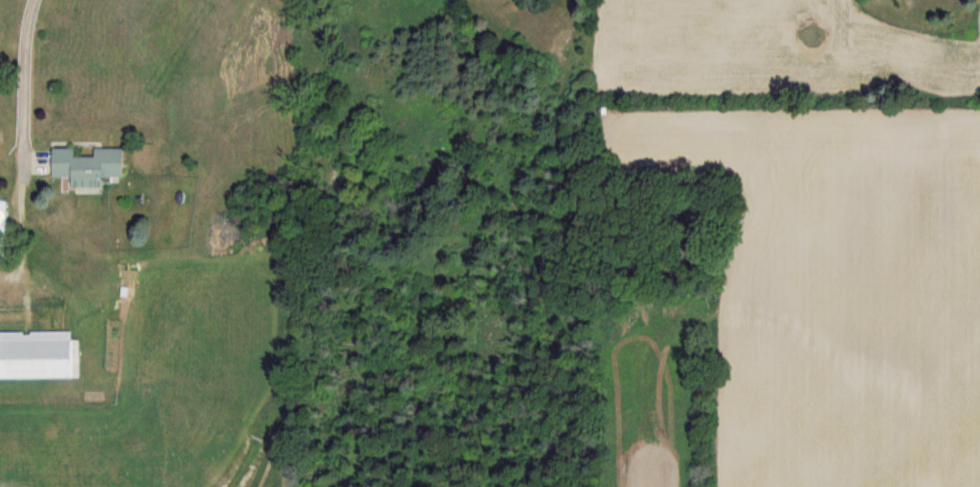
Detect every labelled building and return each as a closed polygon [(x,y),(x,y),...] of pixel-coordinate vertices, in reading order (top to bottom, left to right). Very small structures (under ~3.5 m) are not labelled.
[(66,187),(99,187),(99,176),(119,176),(118,147),(91,148),(91,156),(70,156),(70,148),(49,148),(49,176),(66,176),(66,187)] [(0,332),(0,378),(78,377),(78,339),(69,339),(69,331),(0,332)]
